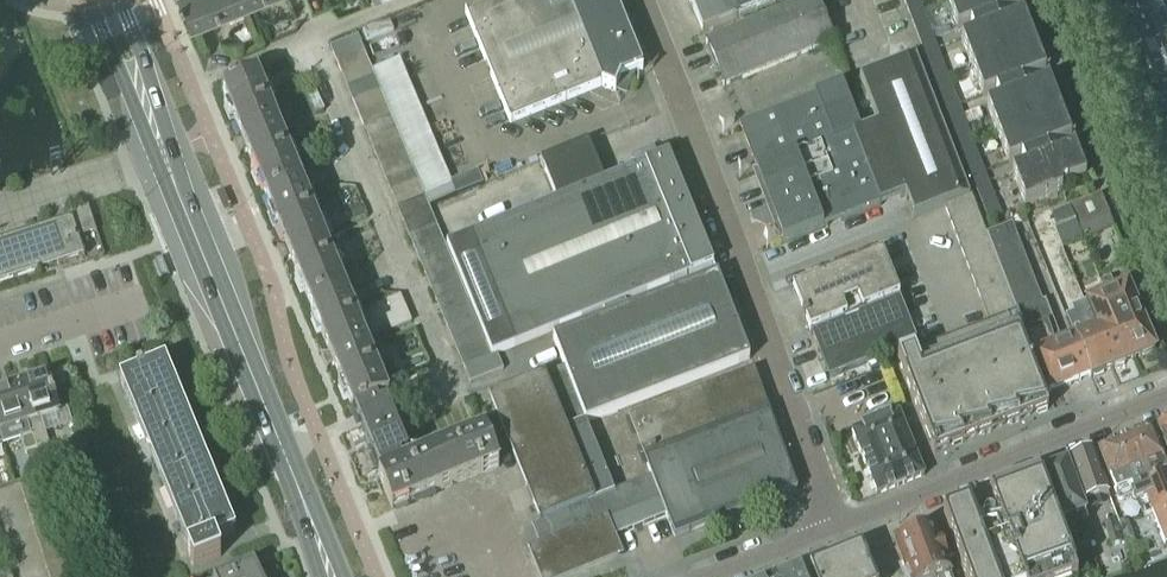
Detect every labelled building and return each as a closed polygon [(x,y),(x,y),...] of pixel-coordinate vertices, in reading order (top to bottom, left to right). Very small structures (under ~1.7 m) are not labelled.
[(185,1),(185,3),(189,13),(191,17),(233,0),(184,0),(185,1)] [(612,0),(509,0),(467,17),(511,127),(601,91),(614,97),(620,83),(642,74),(612,0)] [(701,37),(791,0),(686,0),(701,37)] [(947,6),(957,33),(958,34),(970,30),(972,34),(984,30),(982,25),(988,23),(989,25),(996,22),(996,20),(1020,10),(1020,9),(1016,10),(1012,0),(962,0),(947,6)] [(1131,6),(1137,22),(1166,11),(1166,0),(1132,0),(1134,5),(1131,6)] [(723,90),(832,46),(814,2),(705,46),(723,90)] [(922,12),(918,2),(905,7),(909,17),(922,12)] [(1137,22),(1143,38),(1146,36),(1149,43),(1166,36),(1166,11),(1137,22)] [(926,23),(922,12),(909,17),(913,27),(926,23)] [(1024,21),(1024,20),(986,34),(984,30),(972,34),(974,39),(961,44),(972,72),(1035,48),(1030,37),(1027,38),(1021,22),(1024,21)] [(930,33),(926,23),(913,27),(917,38),(930,33)] [(934,43),(930,33),(917,38),(921,48),(934,43)] [(1148,50),(1154,67),(1166,62),(1166,36),(1149,43),(1151,49),(1148,50)] [(336,65),(363,53),(357,40),(330,51),(336,65)] [(939,58),(935,47),(923,52),(927,63),(939,58)] [(1039,60),(1035,48),(972,72),(983,100),(983,101),(996,96),(998,101),(1010,96),(1008,92),(1046,77),(1045,76),(1042,77),(1036,61),(1039,60)] [(341,78),(368,67),(363,53),(336,65),(341,78)] [(739,127),(738,127),(748,154),(753,166),(756,173),(754,173),(782,245),(905,198),(913,219),(944,207),(969,197),(947,139),(928,91),(916,60),(916,58),(913,59),(907,61),(885,70),(859,80),(868,105),(877,126),(860,133),(851,111),(842,86),(827,92),(814,97),(814,98),(812,99),(753,122),(739,127)] [(943,68),(939,58),(927,63),(931,73),(943,68)] [(1166,87),(1166,62),(1154,67),(1160,82),(1163,81),(1166,88),(1166,87)] [(347,91),(374,80),(368,67),(341,78),(347,91)] [(947,79),(943,68),(931,73),(935,84),(947,79)] [(228,90),(221,93),(222,95),(223,94),(235,123),(242,141),(238,143),(242,154),(243,154),(247,152),(260,185),(267,202),(301,188),(295,174),(279,135),(276,129),(256,81),(256,79),(255,79),(235,88),(234,87),(228,90)] [(951,89),(947,79),(935,84),(939,94),(951,89)] [(352,105),(379,93),(374,80),(347,91),(352,105)] [(1050,88),(1049,87),(1011,101),(1010,96),(998,101),(999,106),(987,111),(998,139),(1060,115),(1056,104),(1053,105),(1046,89),(1050,88)] [(955,100),(951,89),(939,94),(943,104),(955,100)] [(358,118),(385,107),(379,93),(352,105),(358,118)] [(959,110),(955,100),(943,104),(947,115),(959,110)] [(363,131),(390,120),(385,107),(358,118),(363,131)] [(965,124),(961,114),(948,119),(952,129),(965,124)] [(1065,126),(1060,115),(998,139),(1008,166),(1009,168),(1021,163),(1023,168),(1035,163),(1033,158),(1071,144),(1071,143),(1067,144),(1061,128),(1065,126)] [(369,145),(396,133),(390,120),(363,131),(369,145)] [(969,135),(965,124),(952,129),(956,140),(969,135)] [(374,158),(401,147),(396,133),(369,145),(374,158)] [(973,145),(969,135),(956,140),(960,150),(973,145)] [(977,156),(973,145),(960,150),(964,161),(977,156)] [(380,171),(407,160),(401,147),(374,158),(380,171)] [(711,271),(666,161),(660,163),(601,187),(585,149),(538,168),(554,207),(445,252),(445,253),(451,265),(456,279),(462,292),(467,306),(473,318),(478,332),(484,346),(490,359),(495,357),(602,315),(711,271)] [(1075,154),(1075,153),(1037,168),(1035,163),(1023,168),(1025,172),(1012,177),(1024,208),(1026,212),(1063,197),(1061,194),(1061,193),(1086,184),(1085,180),(1082,172),(1079,173),(1072,156),(1075,154)] [(981,166),(977,156),(964,161),(968,171),(981,166)] [(385,185),(412,173),(407,160),(380,171),(385,185)] [(985,177),(981,166),(968,171),(972,181),(985,177)] [(391,198),(418,186),(412,173),(385,185),(391,198)] [(991,193),(986,181),(974,185),(978,198),(991,193)] [(396,211),(423,199),(418,186),(391,198),(396,211)] [(301,188),(267,202),(286,248),(282,250),(281,250),(282,250),(284,257),(286,260),(286,261),(290,259),(296,273),(310,308),(344,294),(339,281),(323,242),(321,237),(306,201),(301,188)] [(996,205),(991,193),(978,198),(983,210),(996,205)] [(969,197),(944,207),(949,220),(976,209),(971,196),(969,197)] [(1109,216),(1100,197),(1070,210),(1075,221),(1079,229),(1109,216)] [(429,213),(426,207),(423,199),(396,211),(402,224),(429,213)] [(1000,217),(996,205),(983,210),(988,222),(1000,217)] [(52,266),(61,263),(83,256),(77,238),(95,232),(87,206),(66,213),(68,219),(29,231),(0,240),(0,282),(52,266)] [(1070,208),(1052,216),(1058,229),(1075,221),(1070,210),(1070,208)] [(976,209),(949,220),(954,234),(981,223),(976,209)] [(407,237),(434,226),(429,213),(402,224),(407,237)] [(981,223),(954,234),(959,247),(987,236),(986,235),(981,223)] [(1012,225),(986,235),(987,236),(992,250),(997,263),(1002,276),(1006,287),(1032,278),(1012,225)] [(412,250),(440,239),(434,226),(407,237),(412,250)] [(987,236),(959,247),(964,260),(992,250),(987,236)] [(418,264),(445,253),(445,252),(440,239),(412,250),(418,264)] [(992,250),(964,260),(969,274),(997,263),(992,250)] [(423,276),(451,265),(445,253),(418,264),(423,276)] [(881,255),(792,291),(794,295),(800,308),(803,317),(802,317),(804,323),(805,323),(808,330),(810,333),(810,335),(840,323),(899,299),(881,255)] [(997,263),(969,274),(975,287),(1002,276),(997,263)] [(428,290),(456,279),(451,265),(423,276),(428,290)] [(577,427),(585,423),(749,363),(714,270),(711,271),(602,315),(604,319),(552,339),(564,368),(553,372),(560,387),(577,427)] [(1002,276),(975,287),(980,301),(1007,290),(1006,287),(1002,276)] [(434,303),(462,292),(456,279),(428,290),(434,303)] [(1101,286),(1105,296),(1104,297),(1131,362),(1140,359),(1141,360),(1150,355),(1153,353),(1138,315),(1144,313),(1135,291),(1129,293),(1127,289),(1114,294),(1110,283),(1101,286)] [(989,324),(897,360),(934,455),(1047,411),(1042,398),(1048,396),(1016,313),(1007,290),(980,301),(989,324)] [(440,317),(467,306),(462,292),(434,303),(440,317)] [(344,294),(310,308),(329,355),(325,356),(325,357),(326,359),(329,367),(330,368),(334,366),(338,376),(342,385),(348,401),(353,413),(352,414),(352,415),(355,414),(355,415),(356,416),(384,404),(389,402),(388,401),(381,384),(367,349),(365,343),(349,305),(344,294)] [(1131,362),(1104,297),(1082,306),(1109,371),(1112,370),(1122,368),(1122,366),(1131,362)] [(840,323),(810,335),(820,358),(828,380),(917,344),(899,299),(840,323)] [(1045,302),(1016,313),(1048,396),(1089,379),(1074,342),(1063,346),(1050,316),(1045,302)] [(445,329),(473,318),(467,306),(440,317),(445,329)] [(1082,306),(1070,311),(1081,339),(1074,342),(1089,379),(1091,378),(1092,380),(1101,376),(1101,374),(1109,371),(1082,306)] [(391,316),(385,318),(391,332),(411,324),(405,310),(391,316)] [(450,343),(478,332),(473,318),(445,329),(450,343)] [(456,357),(484,346),(478,332),(450,343),(456,357)] [(462,371),(490,359),(484,346),(456,357),(462,371)] [(469,386),(502,372),(495,357),(490,359),(462,371),(469,386)] [(214,543),(235,534),(164,363),(159,365),(142,372),(141,370),(136,372),(137,374),(119,382),(188,553),(186,553),(193,569),(220,558),(216,550),(217,550),(214,543)] [(585,423),(577,427),(560,387),(553,372),(488,399),(539,522),(538,523),(538,524),(539,524),(540,525),(540,546),(539,546),(541,549),(534,552),(544,576),(558,576),(616,554),(610,538),(614,537),(629,531),(613,494),(585,423)] [(651,479),(613,494),(629,531),(665,516),(674,539),(796,492),(752,374),(628,422),(651,479)] [(19,388),(15,389),(27,425),(31,436),(36,451),(49,447),(40,421),(57,415),(58,415),(56,410),(51,394),(48,384),(46,379),(19,388)] [(0,394),(0,437),(3,446),(20,441),(25,455),(36,451),(31,436),(27,425),(15,389),(0,394)] [(384,404),(356,416),(361,428),(361,429),(361,430),(365,440),(368,445),(368,446),(370,451),(377,468),(378,471),(380,476),(381,477),(378,478),(380,478),(403,468),(409,466),(406,460),(395,431),(389,417),(384,404)] [(875,496),(923,477),(898,416),(850,436),(875,496)] [(1156,428),(1163,445),(1162,446),(1166,458),(1166,424),(1156,428)] [(1164,459),(1151,429),(1133,436),(1152,480),(1166,474),(1166,470),(1163,460),(1164,459)] [(393,512),(499,468),(485,434),(380,478),(379,478),(393,512)] [(1133,436),(1116,443),(1134,487),(1152,480),(1133,436)] [(1115,494),(1134,487),(1116,443),(1097,450),(1110,480),(1115,494)] [(1109,496),(1094,452),(1093,452),(1066,462),(1066,464),(1068,463),(1082,505),(1109,496)] [(1082,505),(1068,463),(1066,464),(1039,474),(1060,533),(1088,522),(1082,505)] [(1060,533),(1039,474),(1004,487),(1002,488),(1001,489),(1000,490),(999,492),(998,494),(998,496),(998,497),(998,499),(998,500),(1011,528),(1018,525),(1022,537),(1001,545),(998,536),(982,542),(969,508),(943,517),(965,576),(1062,576),(1075,572),(1060,533)] [(1166,508),(1166,474),(1152,480),(1134,487),(1115,494),(1117,500),(1122,501),(1133,497),(1135,502),(1143,499),(1150,515),(1166,508)] [(24,503),(54,494),(50,480),(20,490),(24,503)] [(28,516),(58,507),(54,494),(24,503),(28,516)] [(1150,515),(1164,547),(1166,546),(1166,508),(1150,515)] [(1110,548),(1122,544),(1115,521),(1103,525),(1110,548)] [(1124,544),(1135,539),(1129,523),(1118,527),(1124,544)] [(896,543),(905,567),(901,569),(904,576),(950,576),(949,575),(950,574),(945,562),(947,561),(941,543),(938,544),(932,530),(915,536),(909,534),(901,537),(898,543),(897,543),(896,543)] [(41,556),(71,547),(66,533),(37,542),(41,556)] [(45,569),(75,560),(71,547),(41,556),(45,569)] [(861,550),(809,571),(812,576),(872,576),(861,550)] [(79,572),(75,560),(45,569),(48,576),(62,576),(79,572)] [(225,576),(258,576),(253,567),(240,573),(238,571),(225,576)]
